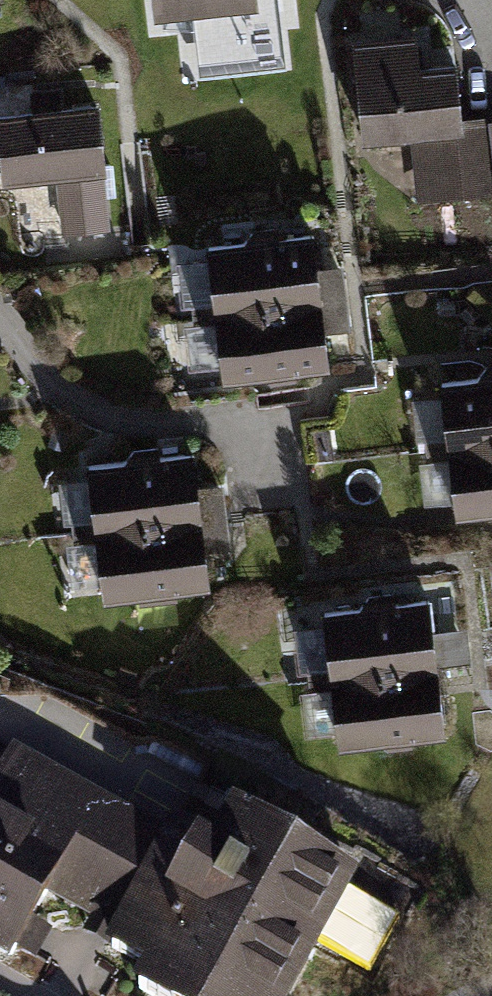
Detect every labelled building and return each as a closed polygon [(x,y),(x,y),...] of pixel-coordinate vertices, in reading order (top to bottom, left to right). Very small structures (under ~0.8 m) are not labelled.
[(153,12),(206,5),(213,66),(263,60),(260,37),(284,34),(279,0),(152,0),(153,12)] [(418,200),(491,191),(491,114),(463,118),(455,53),(421,57),(417,27),(351,35),(363,136),(410,130),(418,200)] [(0,106),(0,162),(2,178),(52,172),(59,233),(113,227),(96,94),(0,106)] [(312,227),(206,240),(214,310),(320,298),(312,227)] [(328,366),(320,298),(214,310),(222,378),(328,366)] [(450,442),(491,437),(491,368),(442,374),(450,442)] [(450,442),(459,513),(491,509),(491,437),(450,442)] [(84,461),(92,525),(202,511),(194,447),(84,461)] [(210,580),(202,511),(92,525),(100,593),(210,580)] [(430,592),(320,606),(328,675),(439,662),(430,592)] [(439,662),(328,675),(336,744),(447,730),(439,662)] [(11,955),(48,888),(72,901),(95,914),(96,913),(122,927),(111,947),(150,968),(138,989),(152,995),(285,995),(317,940),(368,969),(398,917),(346,888),(351,878),(290,844),(287,849),(234,819),(215,852),(177,831),(169,845),(10,757),(0,775),(0,948),(11,955)]
